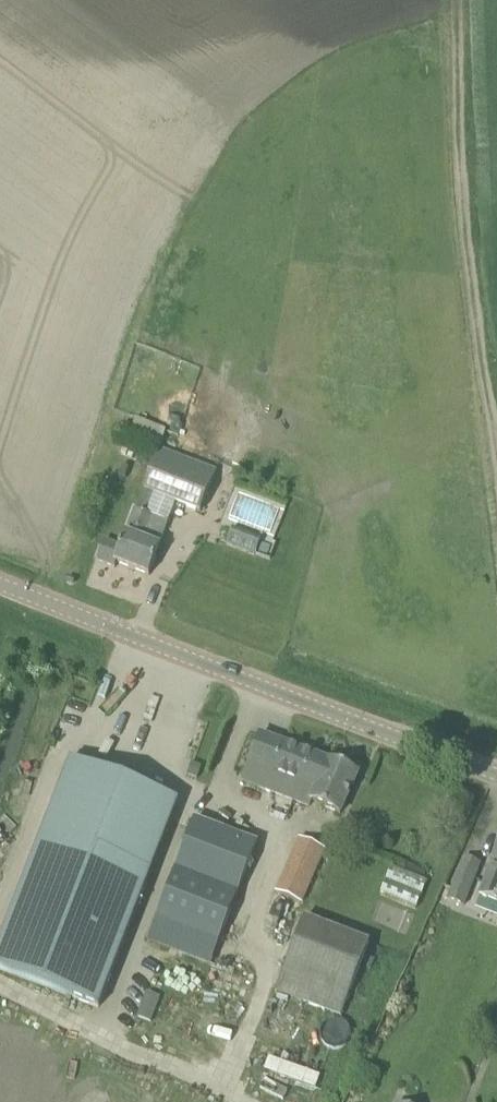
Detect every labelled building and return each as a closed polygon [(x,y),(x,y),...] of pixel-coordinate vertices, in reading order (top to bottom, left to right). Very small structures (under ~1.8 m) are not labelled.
[(136,511),(146,515),(154,496),(200,514),(216,472),(159,449),(136,511)] [(149,516),(146,515),(136,511),(126,536),(125,536),(120,549),(103,542),(95,561),(115,569),(117,564),(149,576),(160,549),(158,548),(167,524),(149,517),(149,516)] [(227,546),(255,552),(258,540),(230,533),(227,546)] [(309,807),(311,802),(340,815),(358,774),(329,761),(329,762),(260,736),(243,782),(309,807)] [(98,1010),(178,803),(70,762),(0,945),(0,972),(98,1010)] [(192,763),(188,776),(197,779),(202,767),(192,763)] [(257,844),(195,820),(157,916),(220,940),(257,844)] [(323,857),(296,845),(275,892),(303,904),(323,857)] [(492,861),(479,896),(496,903),(496,848),(492,861)] [(480,864),(465,858),(464,857),(447,900),(463,907),(480,864)] [(417,904),(424,877),(386,867),(379,894),(417,904)] [(351,993),(370,943),(305,918),(285,967),(351,993)] [(156,1009),(142,1004),(137,1017),(151,1022),(156,1009)] [(269,1056),(263,1070),(310,1089),(316,1074),(269,1056)]
